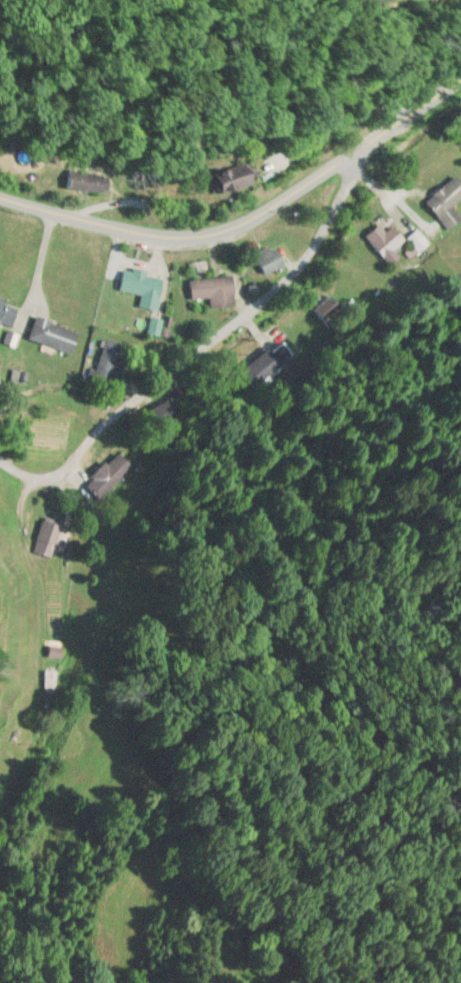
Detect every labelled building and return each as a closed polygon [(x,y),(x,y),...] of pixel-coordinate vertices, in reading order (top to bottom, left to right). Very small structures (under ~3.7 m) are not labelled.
[(224,171),(227,191),(261,186),(258,165),(224,171)] [(112,193),(113,173),(70,171),(69,190),(112,193)] [(452,206),(460,199),(460,181),(457,176),(426,201),(450,230),(460,221),(460,216),(452,206)] [(286,263),(275,245),(256,256),(267,275),(286,263)] [(158,311),(165,277),(124,268),(120,290),(142,295),(139,307),(158,311)] [(212,309),(238,306),(234,275),(191,280),(194,300),(211,297),(212,309)] [(327,326),(344,310),(329,294),(312,311),(327,326)] [(14,326),(20,307),(0,301),(0,322),(14,326)] [(72,354),(81,332),(39,316),(30,338),(72,354)] [(148,333),(158,335),(162,320),(151,318),(148,333)] [(125,376),(126,343),(102,342),(101,375),(125,376)] [(172,414),(166,402),(154,408),(160,420),(172,414)] [(90,486),(126,486),(126,459),(101,459),(101,474),(90,474),(90,486)] [(62,552),(69,529),(43,520),(33,551),(52,557),(55,549),(62,552)] [(55,689),(55,671),(44,671),(44,689),(55,689)]
